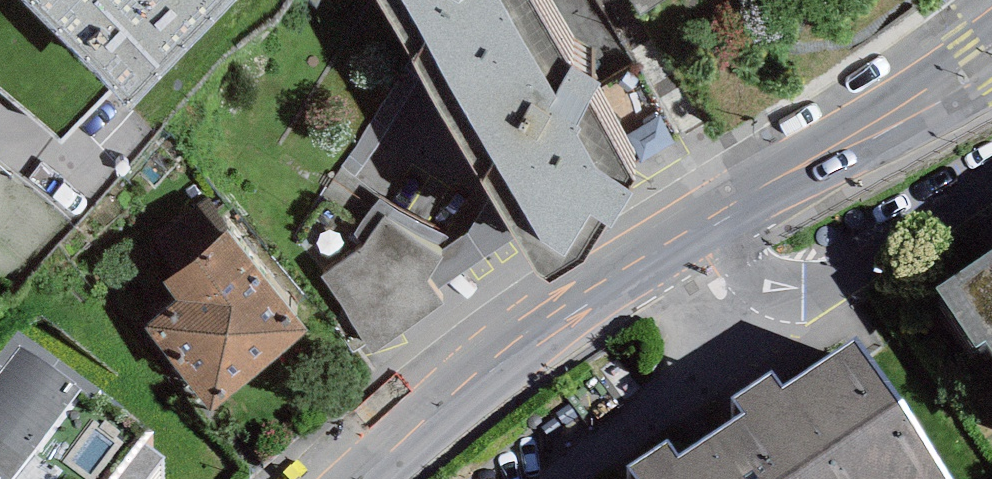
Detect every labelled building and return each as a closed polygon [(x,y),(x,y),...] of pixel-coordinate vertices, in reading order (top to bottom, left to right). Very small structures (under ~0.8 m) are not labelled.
[(59,142),(108,89),(127,116),(237,0),(0,0),(0,91),(59,142)] [(537,277),(550,284),(582,265),(605,225),(613,229),(633,194),(630,191),(635,184),(590,103),(601,84),(574,66),(569,70),(529,0),(376,0),(491,197),(515,238),(537,277)] [(639,12),(660,0),(632,0),(639,12)] [(208,197),(181,218),(205,249),(227,231),(232,227),(208,197)] [(433,291),(515,238),(491,197),(467,233),(455,240),(441,251),(441,258),(428,283),(433,291)] [(363,247),(320,277),(372,355),(442,304),(433,291),(428,283),(441,258),(441,251),(455,240),(379,200),(354,235),(363,247)] [(144,329),(211,412),(308,331),(227,231),(205,249),(163,284),(178,301),(144,329)] [(934,311),(976,370),(985,364),(991,374),(991,270),(934,311)] [(856,325),(781,375),(771,362),(736,387),(744,401),(678,445),(670,428),(628,454),(640,470),(627,478),(958,478),(856,325)] [(0,353),(0,478),(148,478),(164,458),(144,443),(153,432),(18,329),(0,353)]
